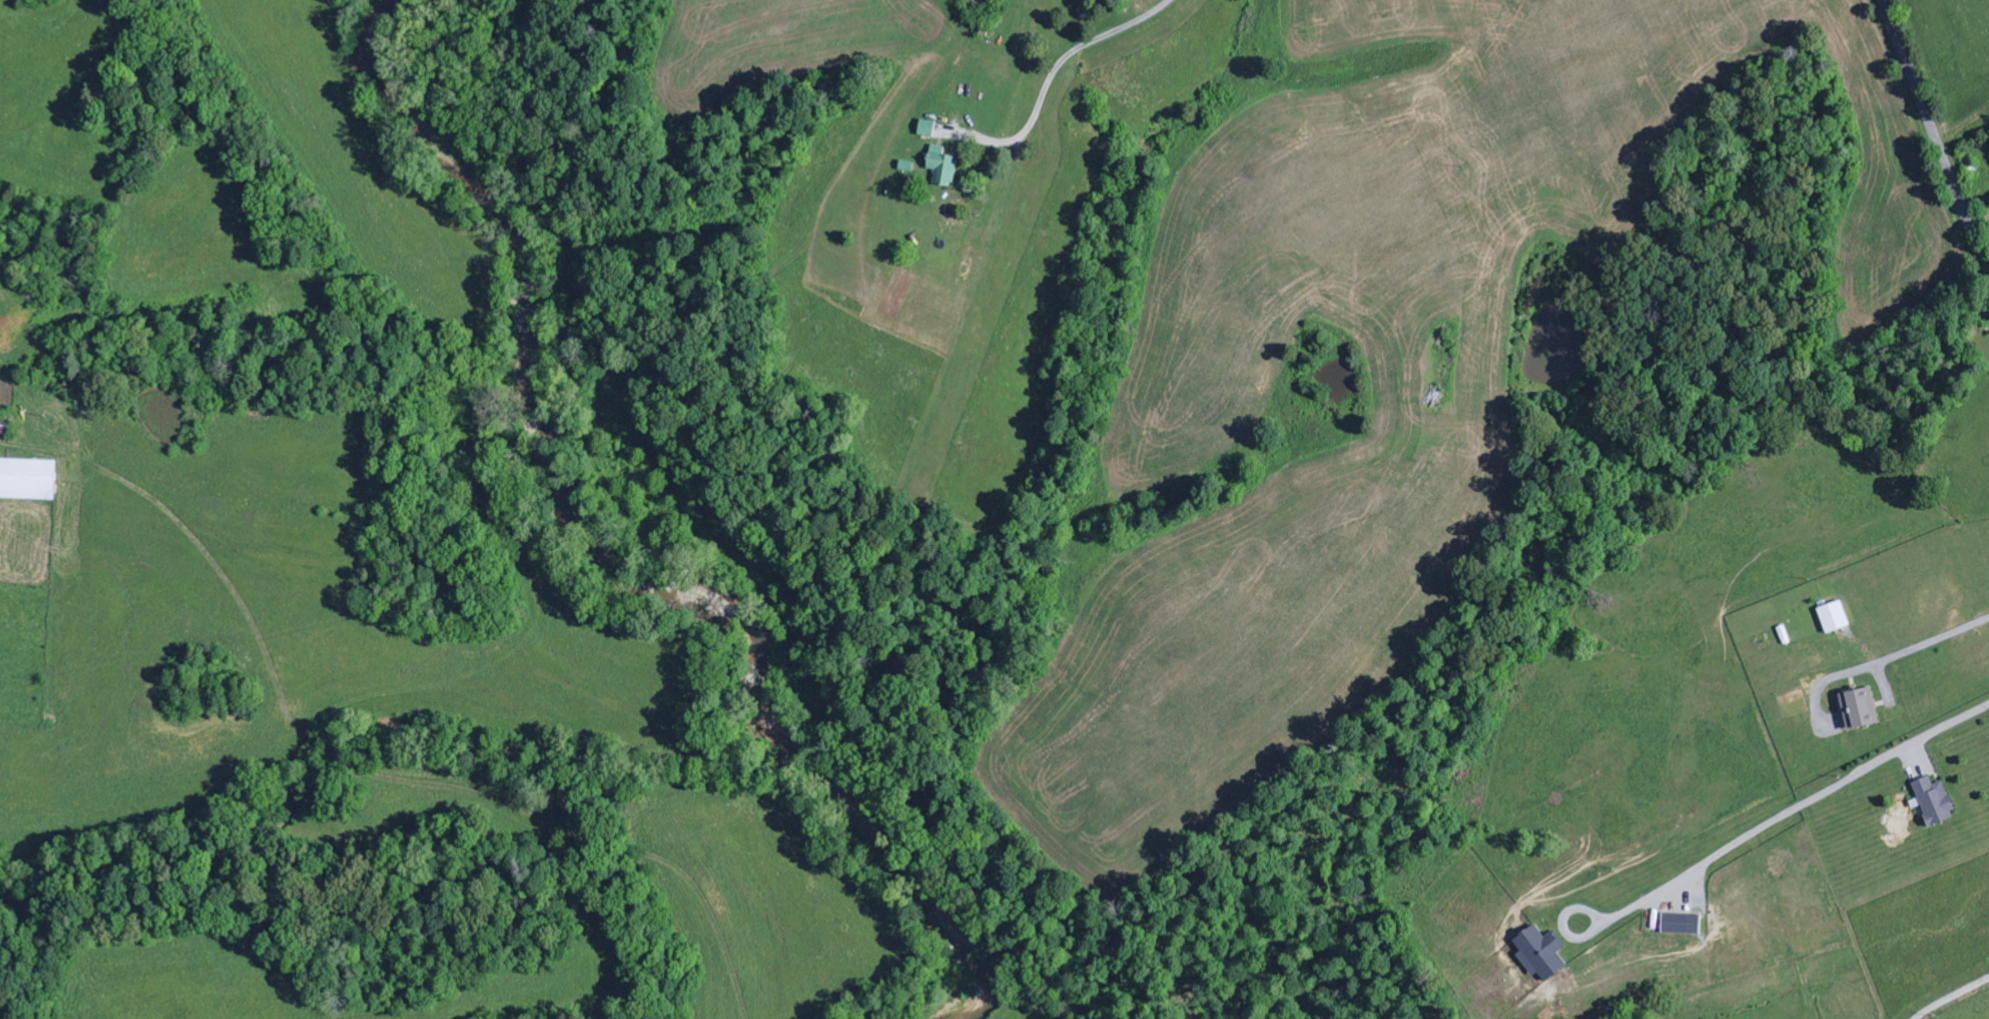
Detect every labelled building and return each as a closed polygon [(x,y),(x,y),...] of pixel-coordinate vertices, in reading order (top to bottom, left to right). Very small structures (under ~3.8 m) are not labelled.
[(919,137),(934,139),(937,123),(922,121),(919,137)] [(958,159),(941,155),(942,148),(932,146),(928,170),(936,172),(934,185),(953,188),(958,159)] [(0,460),(0,500),(57,502),(58,462),(0,460)] [(1821,607),(1827,634),(1852,628),(1845,602),(1821,607)] [(1960,814),(1945,781),(1935,786),(1931,777),(1913,785),(1933,827),(1960,814)] [(1664,934),(1702,935),(1703,916),(1665,914),(1664,934)] [(1515,942),(1524,952),(1519,956),(1535,977),(1540,973),(1548,983),(1570,967),(1560,954),(1567,949),(1554,932),(1547,938),(1537,925),(1515,942)]
